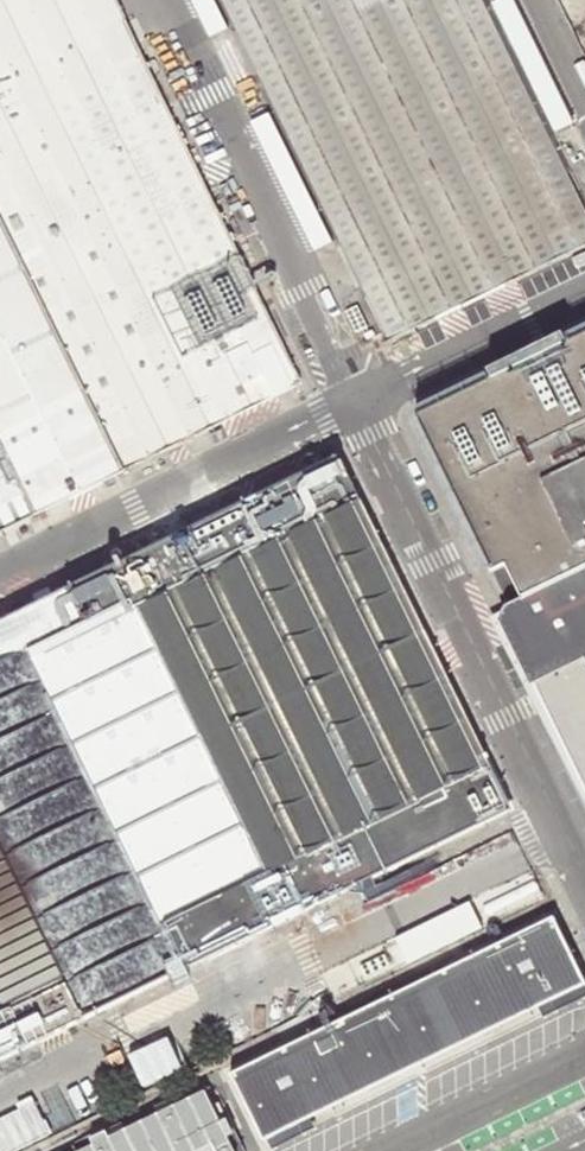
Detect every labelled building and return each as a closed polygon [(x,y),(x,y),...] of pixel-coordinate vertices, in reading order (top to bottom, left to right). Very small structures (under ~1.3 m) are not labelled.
[(294,384),(109,0),(0,0),(0,527),(294,384)] [(572,251),(584,245),(584,215),(578,202),(480,0),(215,0),(381,341),(572,251)] [(407,421),(487,581),(500,574),(515,606),(492,619),(584,805),(584,339),(407,421)] [(0,613),(0,1052),(499,807),(326,453),(0,613)] [(584,983),(584,973),(555,916),(229,1074),(261,1138),(584,983)] [(205,1090),(79,1150),(235,1150),(205,1090)]
